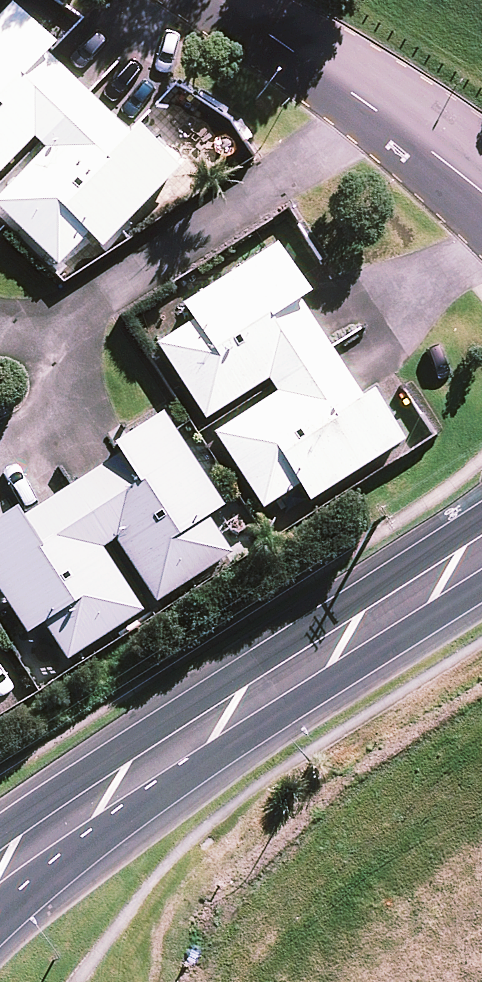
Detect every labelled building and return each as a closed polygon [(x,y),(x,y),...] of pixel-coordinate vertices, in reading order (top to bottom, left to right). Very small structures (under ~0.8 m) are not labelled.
[(32,133),(43,143),(0,187),(0,207),(54,262),(86,230),(98,242),(176,163),(131,118),(123,125),(47,48),(55,41),(11,0),(0,11),(0,166),(32,133)] [(210,427),(260,504),(296,480),(307,496),(401,435),(367,382),(358,388),(297,294),(307,288),(275,239),(180,300),(190,315),(154,339),(203,415),(265,375),(273,386),(210,427)] [(64,654),(141,605),(102,544),(113,537),(151,597),(228,547),(204,510),(220,499),(160,405),(111,436),(118,448),(23,509),(17,499),(0,510),(0,592),(24,629),(41,618),(64,654)]
